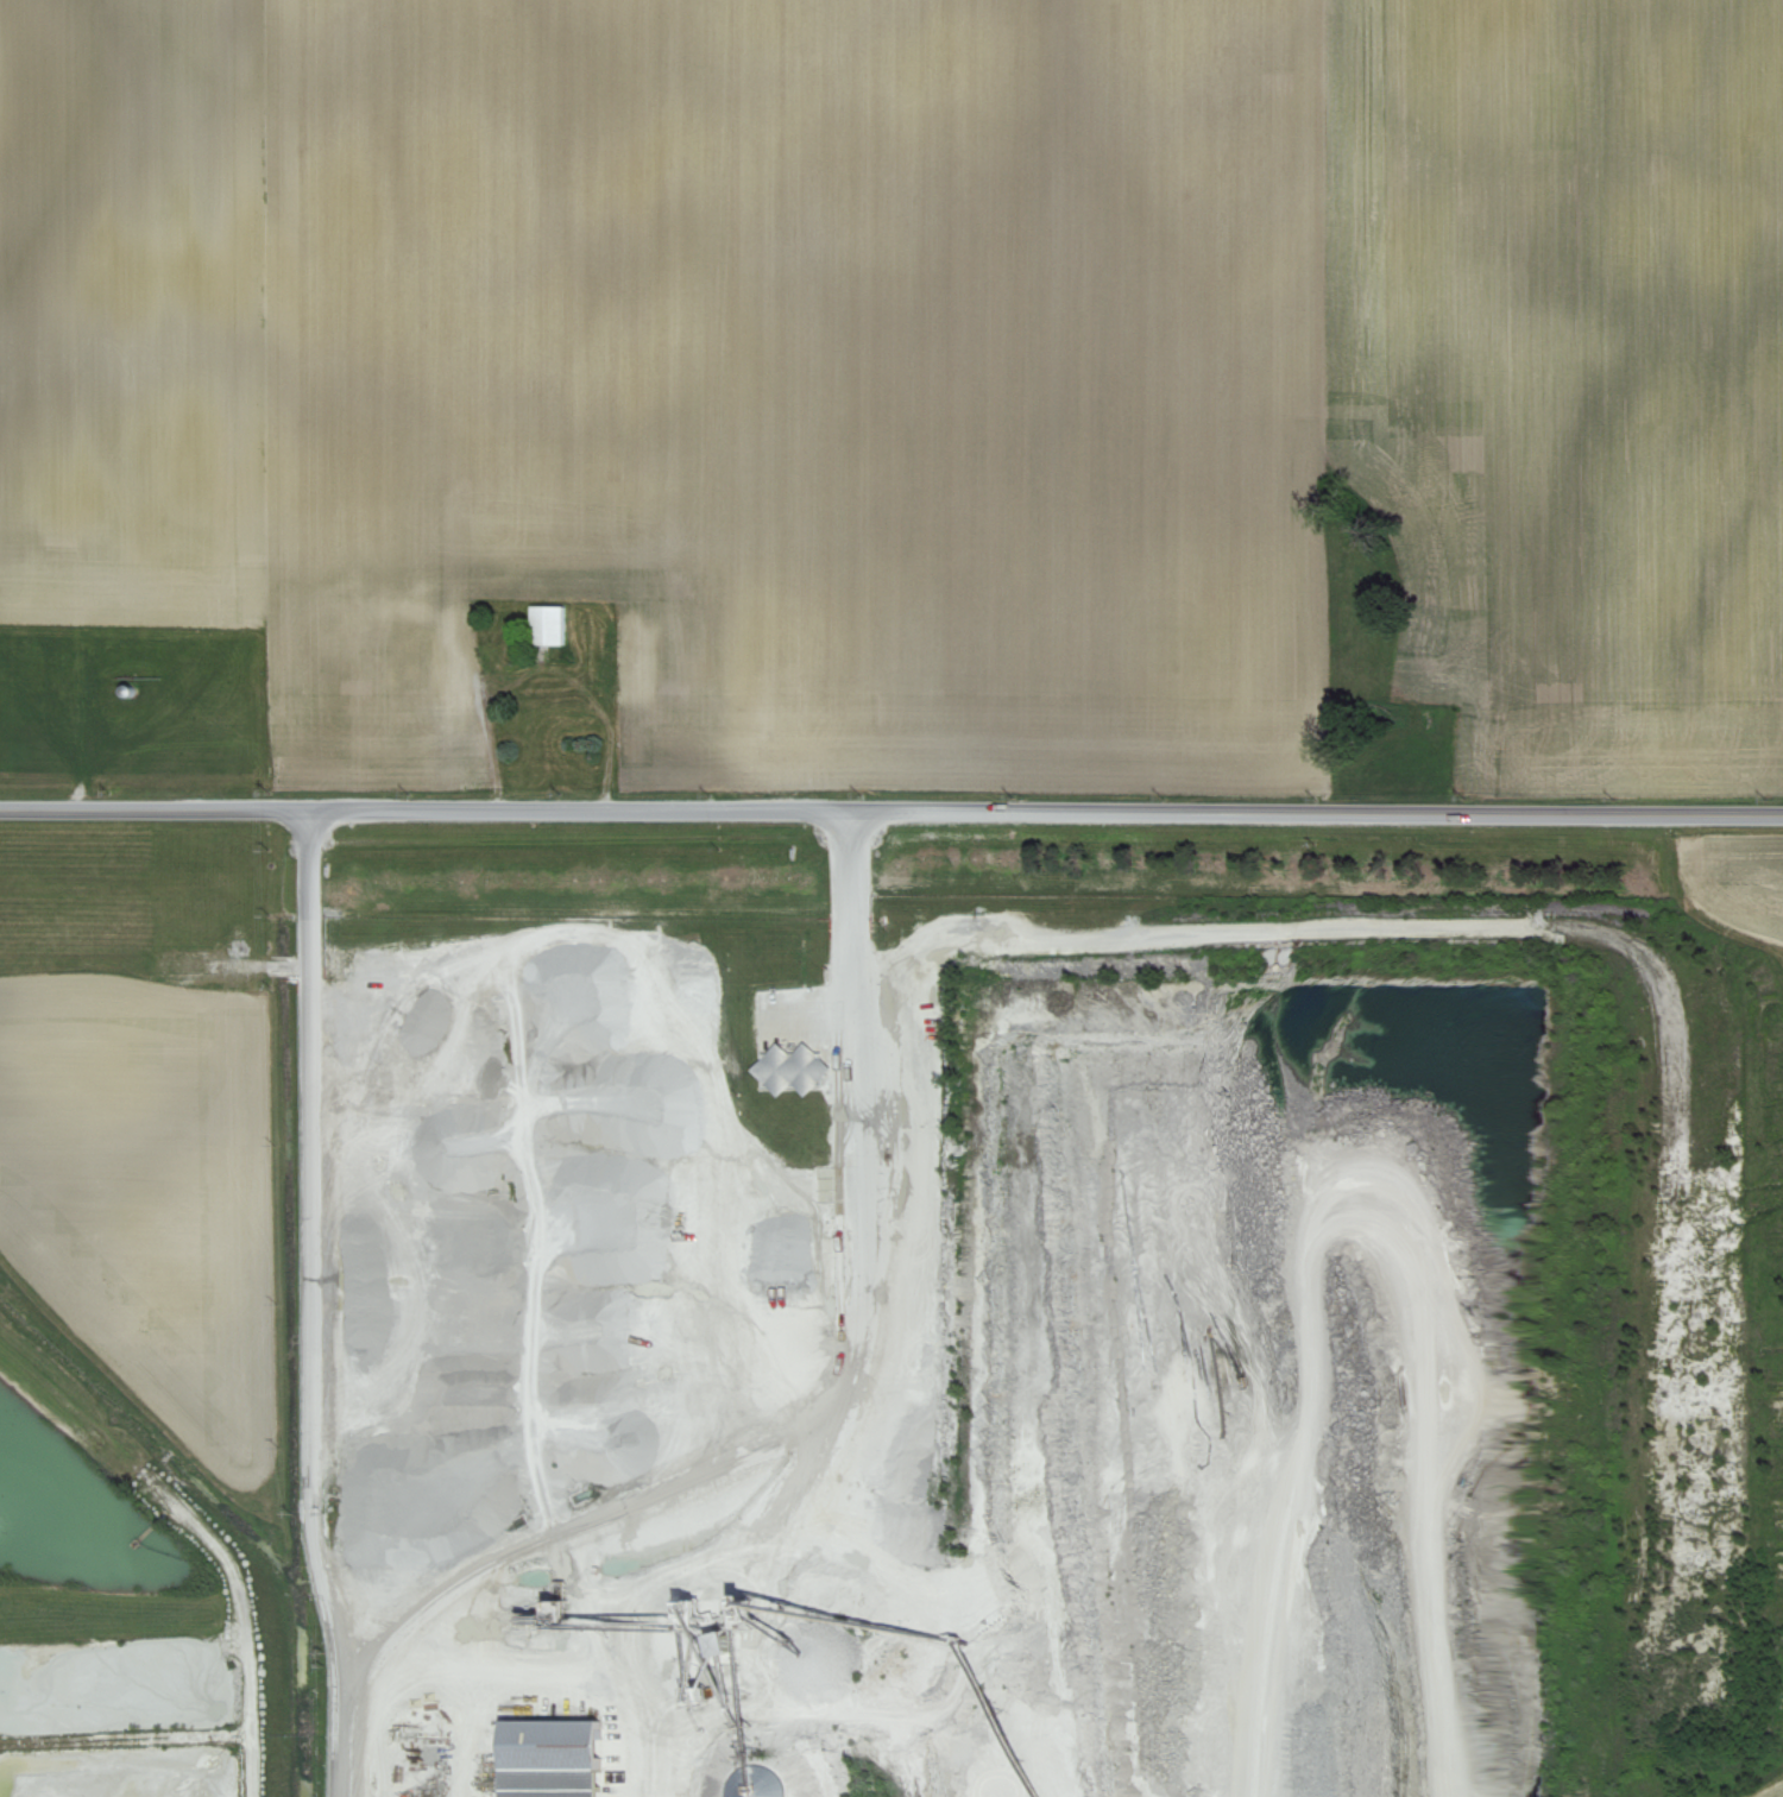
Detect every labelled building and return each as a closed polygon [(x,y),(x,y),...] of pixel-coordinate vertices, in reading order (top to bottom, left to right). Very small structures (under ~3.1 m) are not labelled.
[(530,646),(563,646),(563,606),(530,606),(530,646)] [(805,1095),(828,1067),(813,1054),(790,1082),(805,1095)] [(595,1719),(495,1721),(497,1796),(596,1796),(595,1719)]
